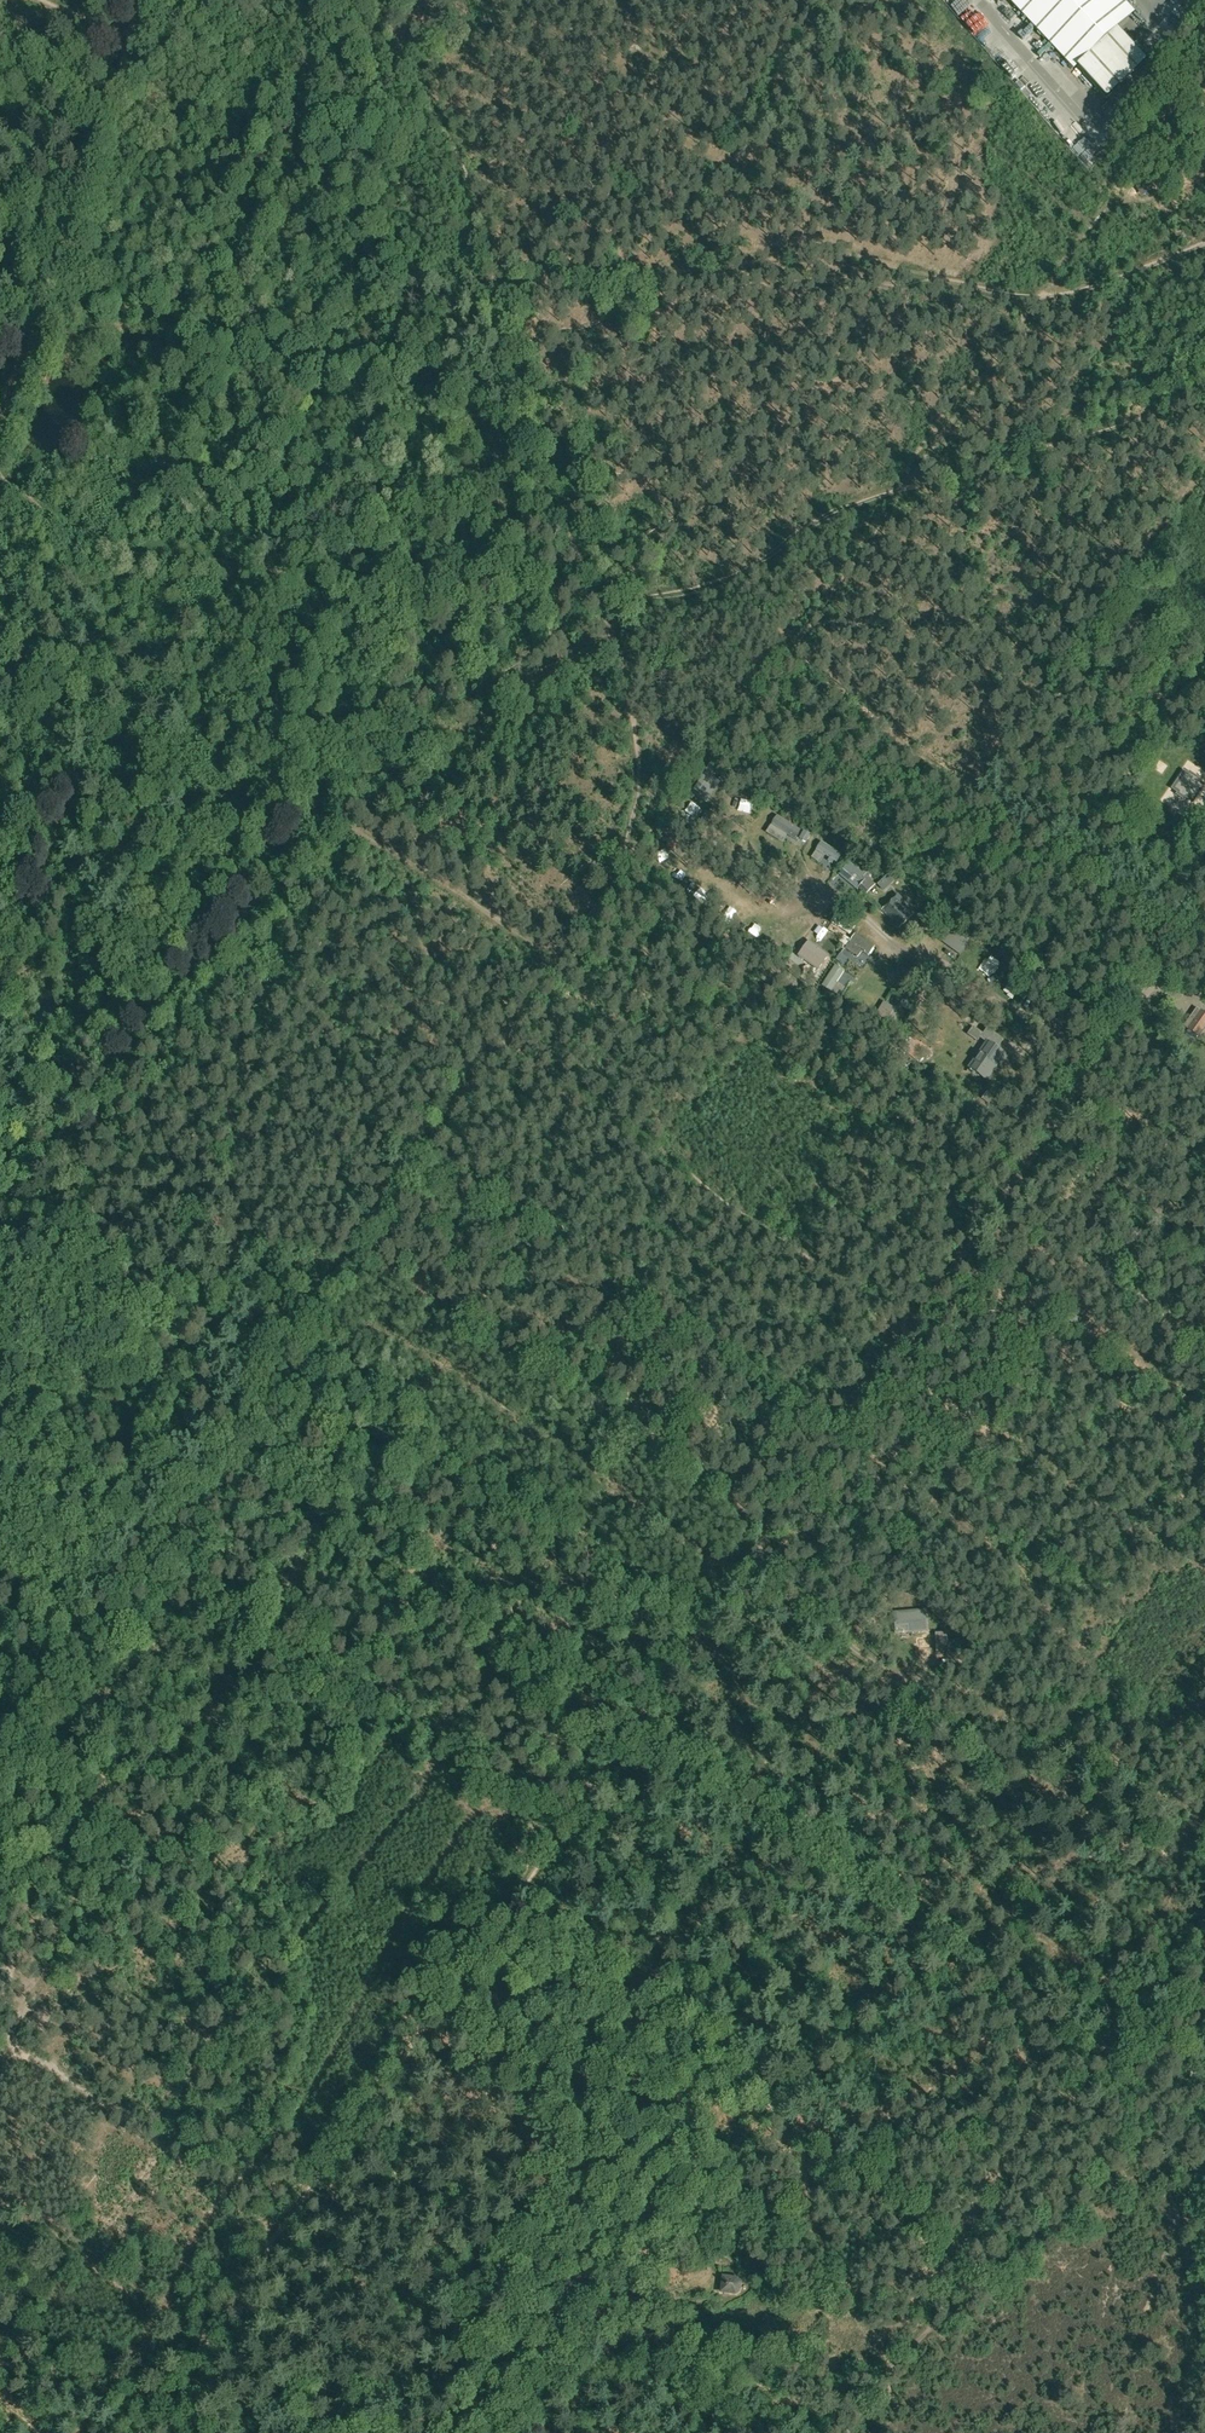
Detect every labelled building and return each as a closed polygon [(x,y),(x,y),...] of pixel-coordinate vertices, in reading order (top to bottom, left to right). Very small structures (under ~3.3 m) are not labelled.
[(1117,29),(1131,15),(1117,0),(1014,0),(1106,98),(1147,60),(1117,29)] [(714,779),(721,783),(725,776),(718,772),(714,779)] [(1204,785),(1195,779),(1197,777),(1190,773),(1188,775),(1184,772),(1173,789),(1179,792),(1177,794),(1185,799),(1186,798),(1193,802),(1204,785)] [(699,801),(705,807),(714,799),(708,793),(699,801)] [(749,796),(742,805),(752,814),(759,806),(749,796)] [(800,830),(777,816),(772,825),(794,839),(800,830)] [(804,831),(801,836),(806,840),(810,834),(804,831)] [(834,853),(822,867),(829,874),(842,859),(834,853)] [(669,871),(675,882),(684,878),(679,866),(669,871)] [(854,874),(852,872),(848,877),(850,878),(848,880),(852,884),(854,882),(859,886),(858,887),(866,894),(876,884),(868,877),(863,881),(858,877),(860,874),(856,871),(854,874)] [(899,927),(912,915),(901,905),(905,901),(898,893),(882,909),(899,927)] [(698,898),(702,905),(709,901),(705,894),(698,898)] [(869,953),(873,946),(855,934),(845,947),(858,956),(863,949),(869,953)] [(814,958),(822,965),(828,959),(820,952),(814,958)] [(857,969),(860,962),(852,957),(848,964),(857,969)] [(1197,1007),(1184,1025),(1188,1028),(1187,1030),(1196,1037),(1198,1034),(1198,1035),(1204,1025),(1204,1013),(1197,1007)] [(986,1078),(1004,1052),(996,1047),(1003,1038),(986,1026),(979,1036),(986,1041),(968,1066),(986,1078)] [(932,1051),(920,1043),(914,1053),(926,1060),(932,1051)] [(1081,1330),(1089,1320),(1075,1310),(1068,1319),(1081,1330)] [(910,1624),(911,1631),(927,1630),(925,1609),(902,1611),(903,1625),(910,1624)] [(739,2290),(740,2281),(738,2278),(723,2276),(721,2291),(736,2293),(739,2290)]
